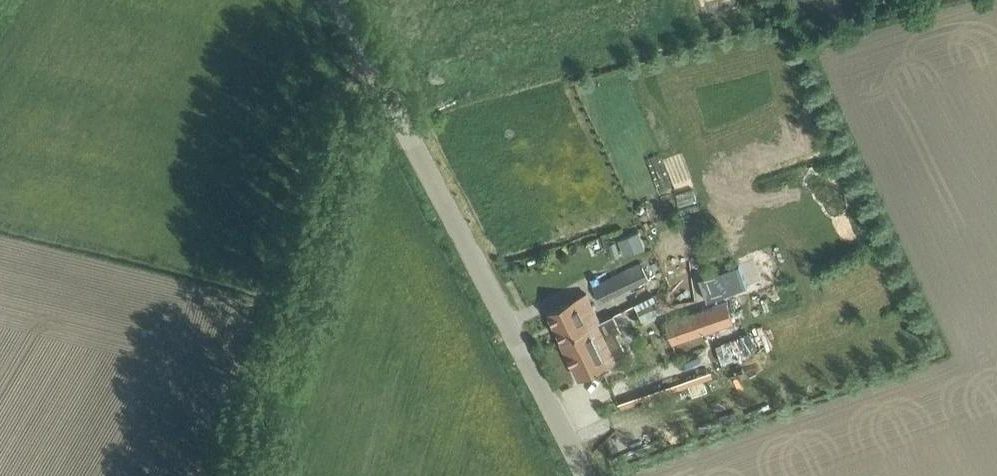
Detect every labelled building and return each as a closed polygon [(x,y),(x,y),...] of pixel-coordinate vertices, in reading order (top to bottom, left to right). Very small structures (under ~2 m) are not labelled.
[(641,262),(592,286),(600,302),(648,278),(641,262)] [(740,266),(700,279),(707,301),(747,287),(740,266)] [(548,312),(580,378),(627,355),(615,332),(608,336),(586,293),(548,312)] [(712,307),(667,323),(674,343),(719,327),(712,307)] [(750,331),(715,343),(722,362),(757,350),(750,331)]
